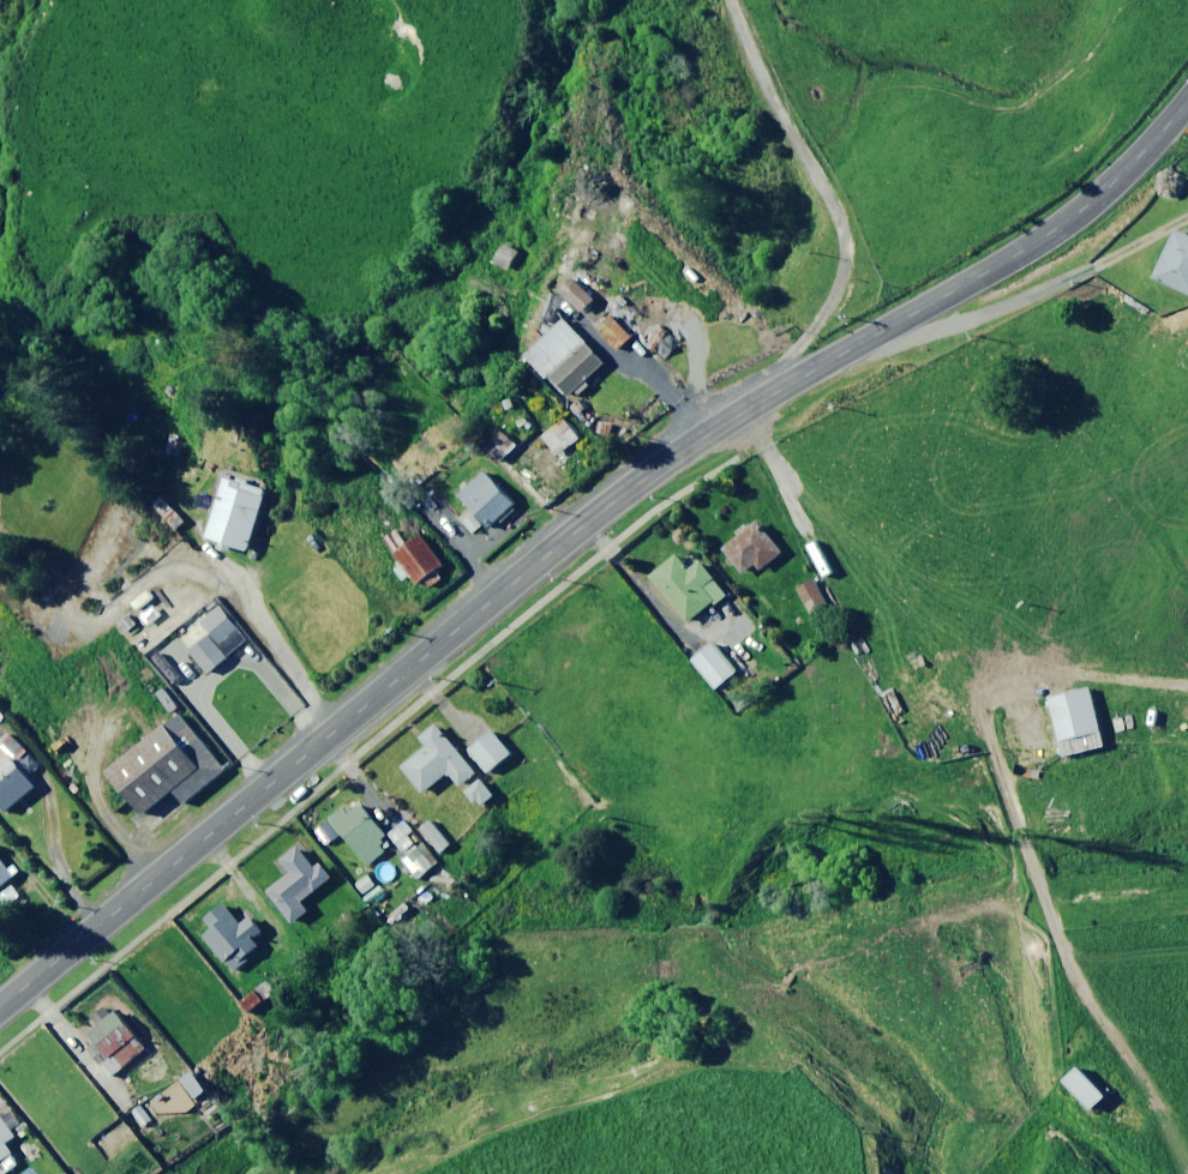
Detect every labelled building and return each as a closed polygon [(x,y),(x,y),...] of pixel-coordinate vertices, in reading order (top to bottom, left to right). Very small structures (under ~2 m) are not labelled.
[(1177,230),(1154,278),(1187,294),(1187,235),(1177,230)] [(597,300),(576,279),(564,291),(586,311),(597,300)] [(598,351),(556,304),(520,337),(562,383),(598,351)] [(634,337),(610,315),(598,328),(622,350),(634,337)] [(537,437),(503,405),(478,432),(511,464),(537,437)] [(563,455),(583,439),(575,429),(567,420),(547,436),(563,455)] [(453,487),(483,516),(508,489),(479,461),(453,487)] [(237,541),(257,478),(220,466),(200,528),(237,541)] [(784,553),(759,523),(726,550),(745,574),(757,565),(762,571),(784,553)] [(435,553),(414,524),(390,541),(411,570),(435,553)] [(690,571),(678,556),(652,577),(688,623),(715,602),(717,605),(728,596),(702,562),(690,571)] [(829,605),(815,579),(797,588),(811,615),(829,605)] [(254,640),(223,602),(183,635),(215,673),(254,640)] [(738,674),(717,645),(696,661),(717,689),(738,674)] [(1106,747),(1090,688),(1048,699),(1063,758),(1106,747)] [(203,753),(168,712),(105,764),(140,806),(203,753)] [(470,762),(432,714),(416,727),(423,736),(398,757),(420,783),(444,764),(454,775),(470,762)] [(514,754),(494,732),(472,751),(492,773),(514,754)] [(11,755),(0,764),(0,801),(10,813),(40,788),(11,755)] [(498,796),(484,780),(469,792),(483,809),(498,796)] [(394,834),(370,803),(353,816),(347,810),(335,819),(372,866),(390,852),(383,842),(394,834)] [(455,845),(434,820),(424,828),(445,854),(455,845)] [(413,839),(404,830),(395,839),(404,848),(413,839)] [(317,863),(301,844),(282,859),(294,874),(272,893),(298,925),(314,912),(306,902),(335,878),(320,860),(317,863)] [(441,864),(424,846),(413,857),(429,875),(441,864)] [(17,877),(0,855),(0,891),(17,877)] [(379,886),(372,876),(360,883),(367,894),(379,886)] [(274,927),(252,903),(235,919),(232,916),(207,938),(239,973),(251,962),(249,959),(263,946),(258,941),(274,927)] [(268,1001),(260,991),(245,1004),(254,1014),(268,1001)] [(152,1048),(121,1011),(85,1041),(116,1078),(152,1048)] [(1108,1098),(1082,1069),(1069,1081),(1095,1110),(1108,1098)] [(8,1104),(0,1111),(0,1173),(10,1173),(24,1164),(9,1144),(28,1130),(8,1104)]
